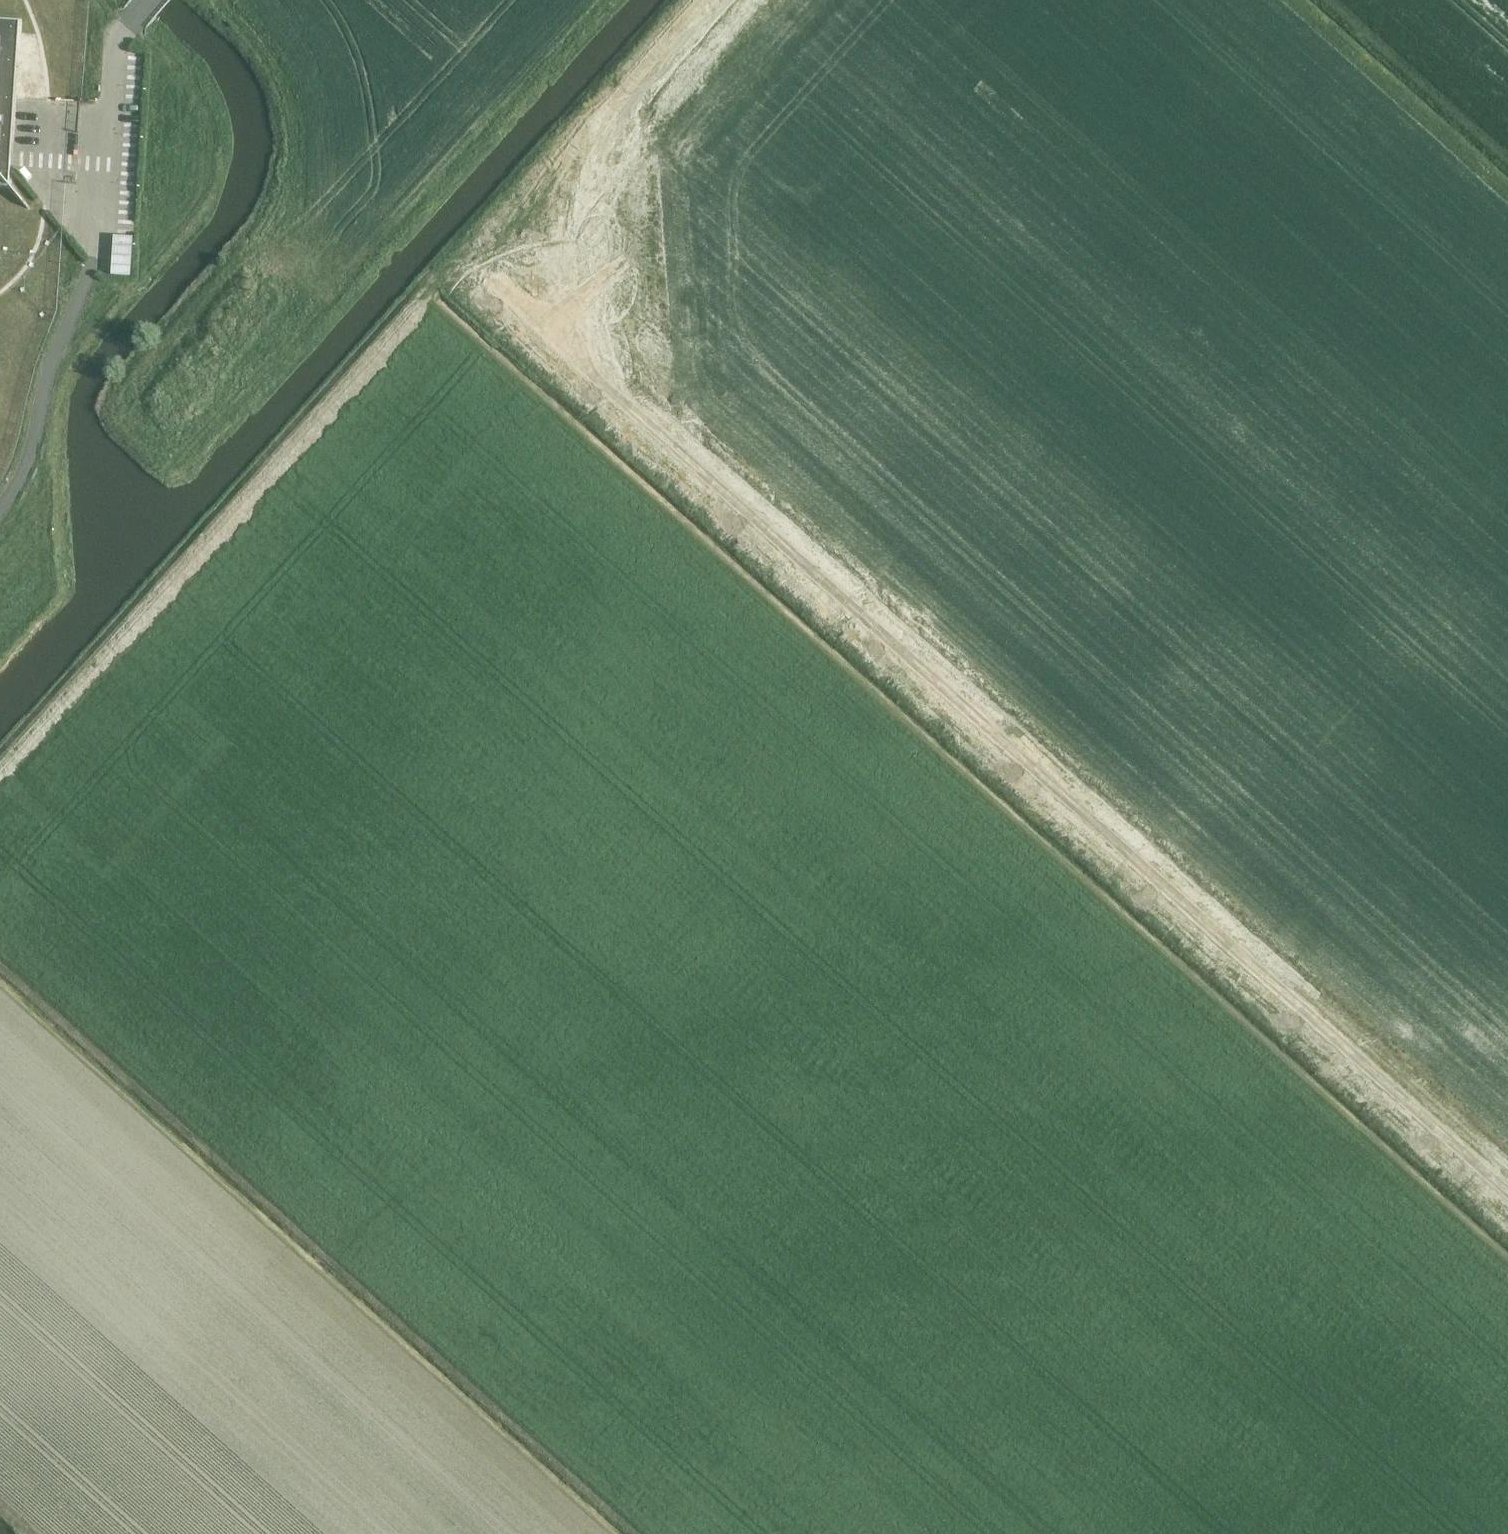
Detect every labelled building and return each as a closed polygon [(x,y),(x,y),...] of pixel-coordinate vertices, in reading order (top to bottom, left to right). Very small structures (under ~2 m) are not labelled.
[(0,20),(0,188),(7,189),(29,210),(30,208),(12,184),(13,166),(11,163),(11,157),(15,98),(47,101),(45,80),(42,62),(39,47),(36,34),(19,33),(20,21),(0,20)]
